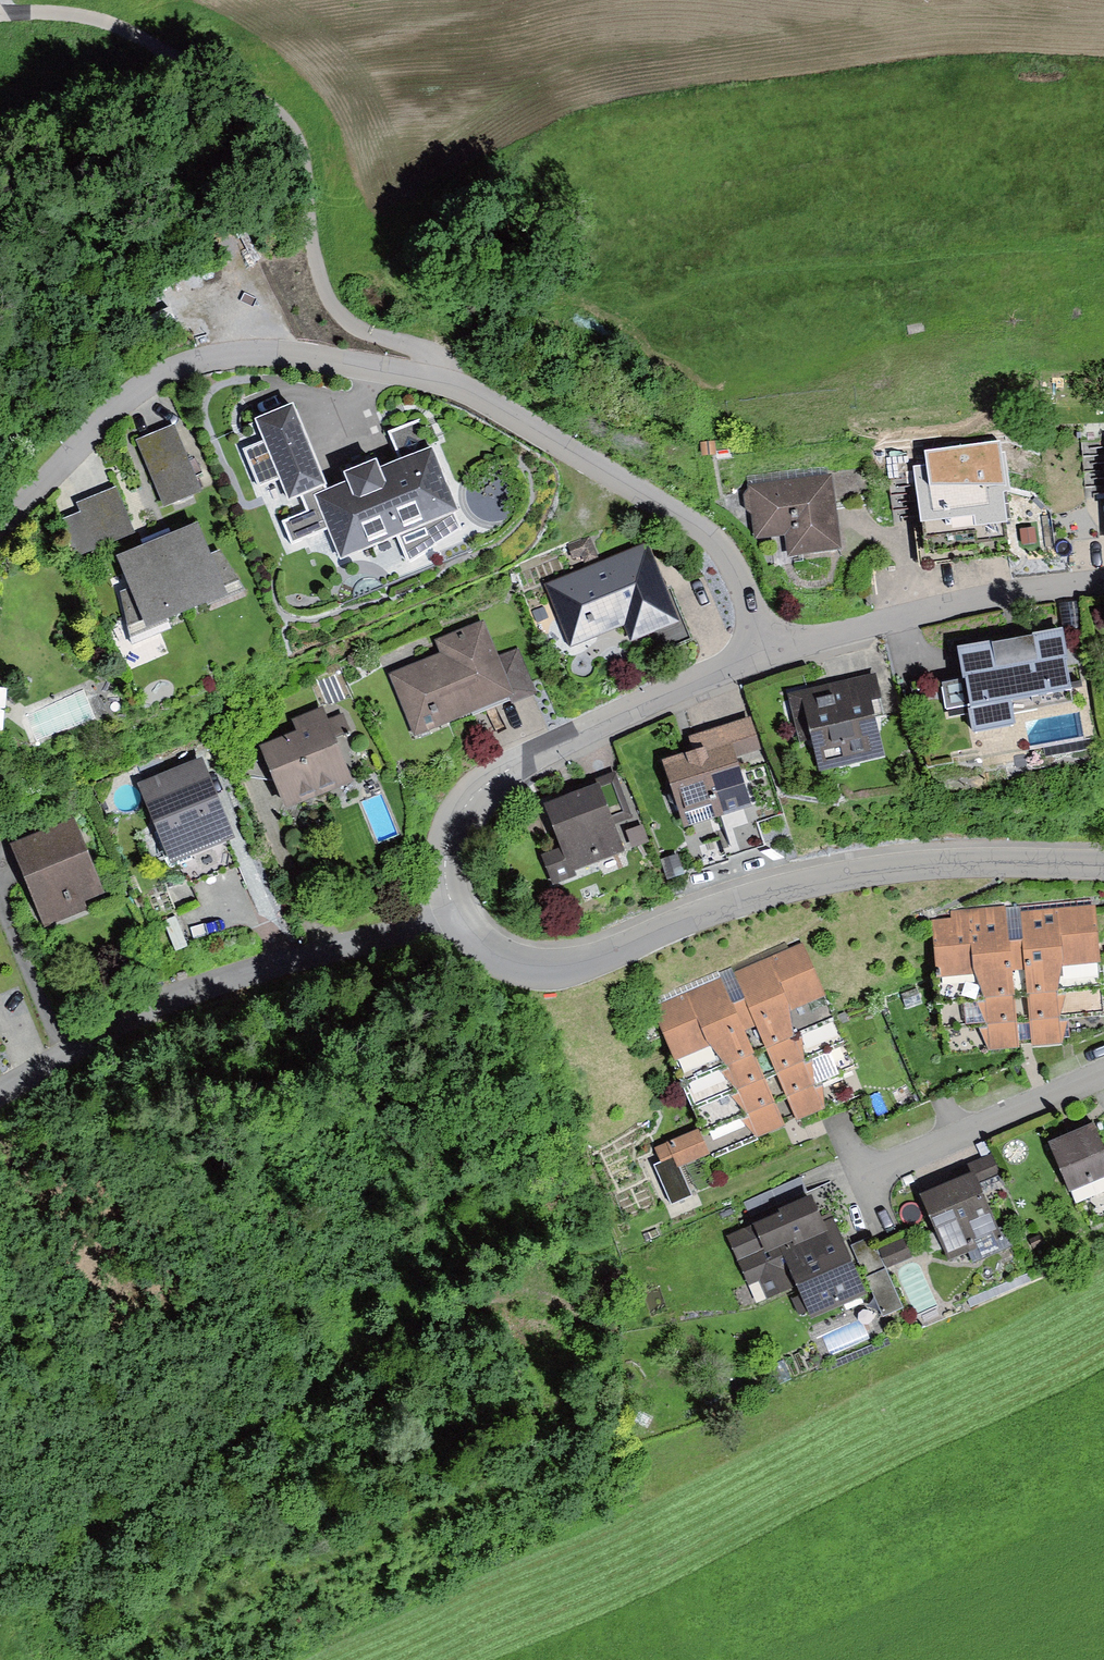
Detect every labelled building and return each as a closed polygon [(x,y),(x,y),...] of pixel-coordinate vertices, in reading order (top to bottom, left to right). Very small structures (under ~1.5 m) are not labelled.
[(294,407),(256,423),(265,444),(244,451),(259,488),(280,479),(288,503),(301,498),(307,514),(283,523),(293,543),(328,529),(340,559),(398,539),(406,565),(462,529),(454,514),(459,512),(420,419),(388,433),(401,462),(379,471),(376,465),(343,478),(347,486),(328,493),(294,407)] [(179,434),(140,448),(164,514),(203,500),(179,434)] [(715,442),(701,443),(702,458),(716,456),(715,442)] [(959,465),(914,471),(927,571),(1011,560),(1003,498),(1010,497),(1005,454),(959,460),(959,465)] [(832,477),(748,487),(749,492),(744,495),(746,512),(752,516),(756,541),(784,537),(787,559),(841,552),(832,477)] [(80,514),(60,522),(75,558),(135,534),(116,488),(76,504),(80,514)] [(210,556),(198,527),(158,543),(188,618),(246,595),(219,550),(210,556)] [(1035,529),(1019,530),(1021,545),(1037,543),(1035,529)] [(591,535),(566,545),(572,559),(581,555),(585,566),(601,559),(591,535)] [(188,618),(158,543),(119,559),(131,590),(121,593),(131,647),(188,618)] [(649,546),(544,586),(569,650),(624,629),(630,646),(645,640),(652,658),(693,642),(680,610),(675,613),(649,546)] [(1078,599),(1058,601),(1061,628),(1081,626),(1078,599)] [(442,656),(389,676),(413,737),(510,700),(512,705),(537,696),(518,648),(498,656),(485,622),(436,641),(442,656)] [(1061,635),(956,653),(961,682),(941,686),(946,712),(969,708),(974,736),(1015,729),(1011,705),(1072,695),(1061,635)] [(348,657),(347,665),(355,670),(363,665),(363,657),(355,653),(348,657)] [(876,675),(787,694),(797,744),(812,741),(819,771),(884,757),(876,720),(885,718),(876,675)] [(296,735),(261,750),(286,809),(353,782),(323,708),(291,722),(296,735)] [(693,754),(663,764),(685,829),(751,806),(734,758),(762,749),(751,718),(688,739),(693,754)] [(203,760),(137,786),(170,867),(236,841),(203,760)] [(599,785),(541,808),(557,848),(540,855),(552,887),(576,877),(574,872),(624,852),(614,826),(633,818),(615,772),(597,779),(599,785)] [(74,822),(11,848),(45,929),(88,911),(84,903),(104,894),(74,822)] [(643,826),(626,832),(632,849),(649,843),(643,826)] [(677,856),(661,861),(667,882),(684,877),(677,856)] [(931,923),(941,1030),(978,1027),(987,1052),(1017,1049),(1016,1040),(1023,1040),(1033,1038),(1034,1049),(1063,1046),(1069,1022),(1103,1019),(1103,951),(1099,904),(1099,896),(949,910),(950,921),(931,923)] [(805,942),(649,1007),(704,1136),(740,1121),(757,1141),(786,1129),(782,1118),(786,1117),(791,1115),(795,1125),(821,1114),(824,1083),(858,1069),(805,942)] [(917,989),(901,996),(905,1008),(922,1001),(917,989)] [(1048,1146),(1068,1194),(1103,1179),(1103,1154),(1093,1128),(1048,1146)] [(699,1130),(654,1149),(660,1164),(674,1158),(678,1168),(710,1155),(699,1130)] [(959,1184),(922,1199),(949,1262),(969,1253),(974,1264),(1013,1247),(1005,1228),(1001,1230),(982,1186),(1004,1177),(994,1152),(953,1170),(959,1184)] [(674,1158),(660,1164),(655,1166),(671,1206),(691,1197),(678,1168),(674,1158)] [(800,1176),(743,1203),(750,1218),(807,1191),(804,1184),(800,1176)] [(780,1214),(784,1218),(813,1286),(797,1293),(810,1323),(868,1296),(832,1218),(823,1223),(812,1199),(780,1214)] [(784,1218),(728,1242),(757,1310),(797,1293),(813,1286),(784,1218)] [(904,1239),(880,1250),(888,1269),(913,1258),(904,1239)] [(886,1271),(866,1280),(883,1318),(903,1310),(886,1271)]
